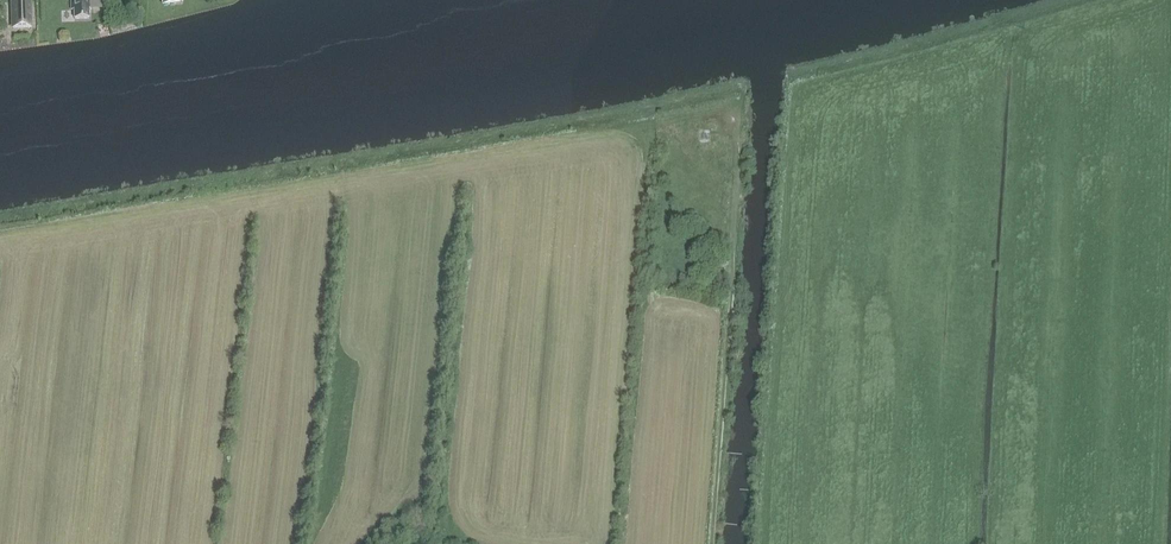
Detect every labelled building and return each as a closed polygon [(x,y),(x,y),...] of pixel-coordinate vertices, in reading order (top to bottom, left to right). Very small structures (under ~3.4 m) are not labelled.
[(92,0),(71,0),(71,10),(74,10),(74,19),(89,18),(89,9),(92,9),(92,0)] [(30,3),(12,3),(13,29),(30,28),(30,3)]
